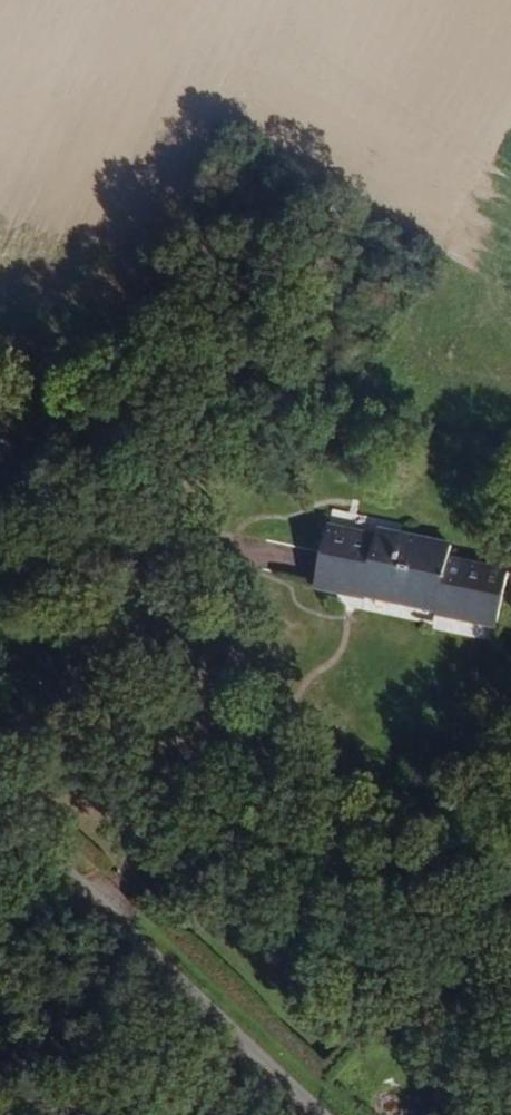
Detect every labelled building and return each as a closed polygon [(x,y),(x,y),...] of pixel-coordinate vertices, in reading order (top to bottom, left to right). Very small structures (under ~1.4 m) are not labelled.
[(497,623),(508,569),(447,557),(449,542),(401,533),(403,520),(332,506),(317,585),(366,594),(366,592),(438,606),(437,611),(497,623)]
